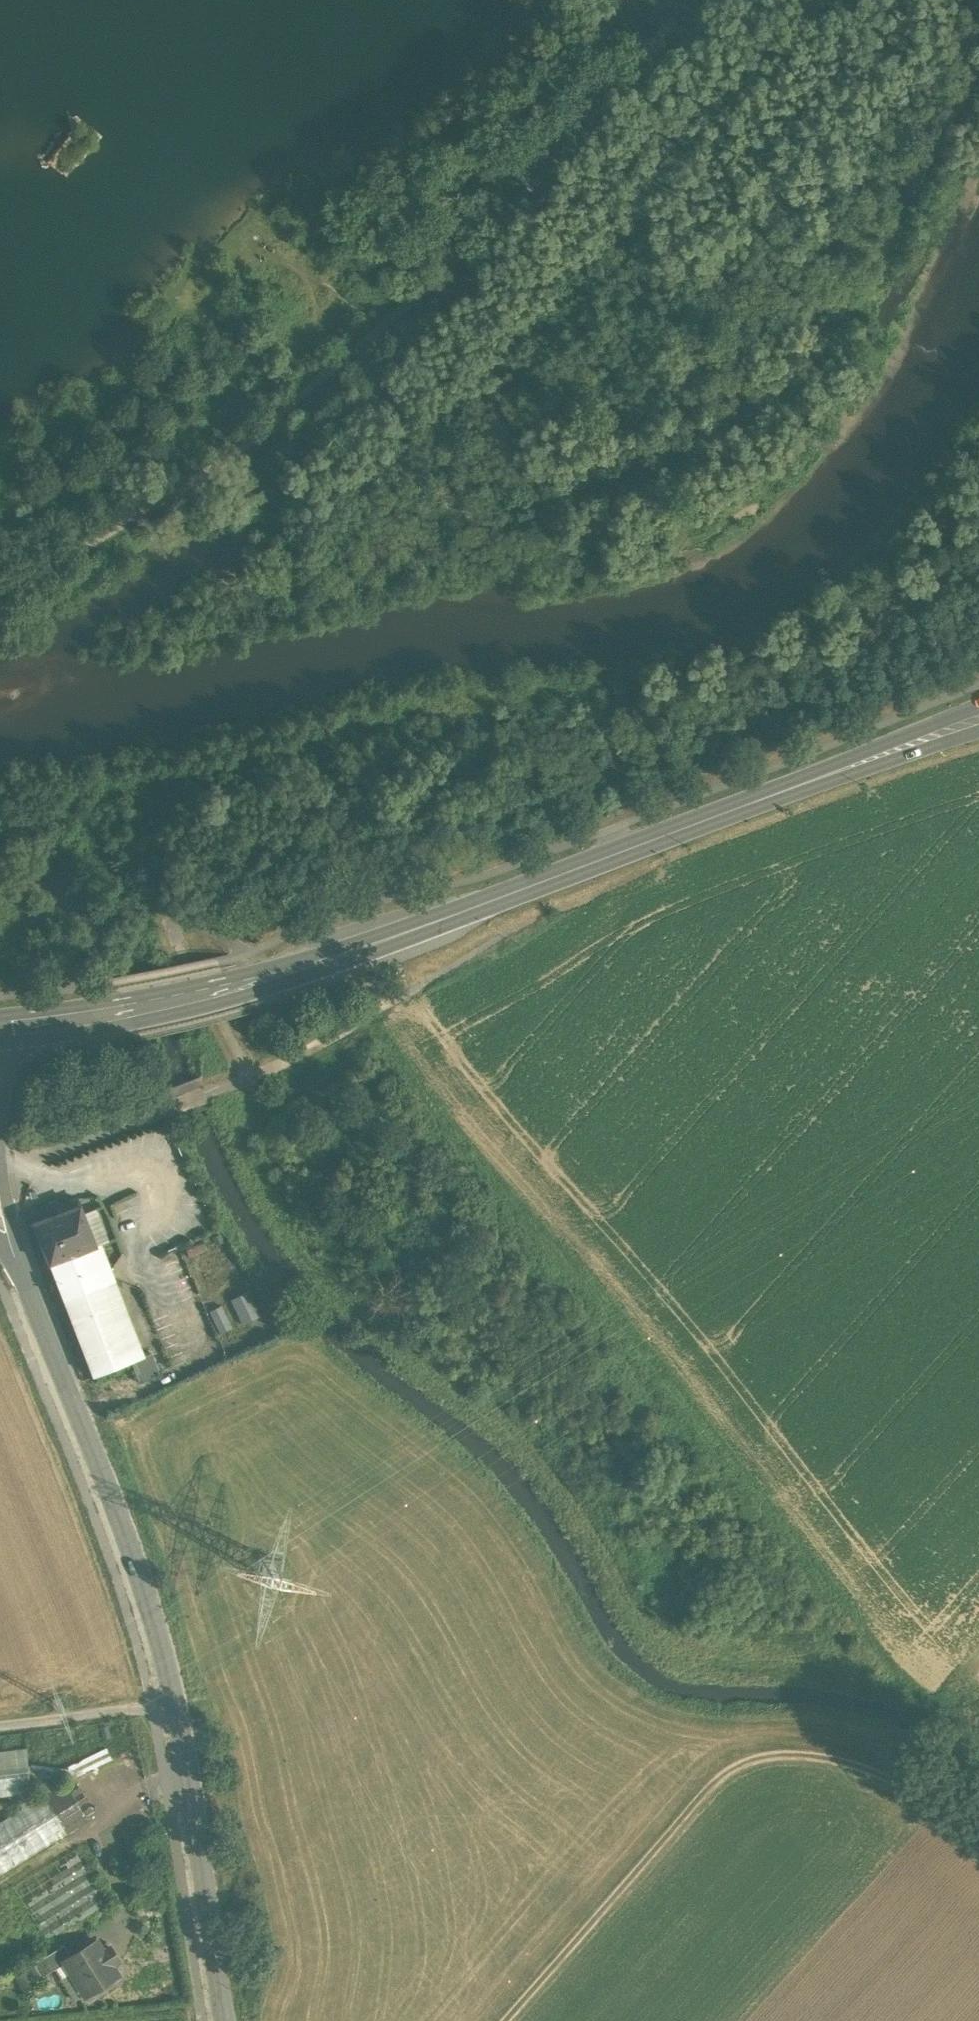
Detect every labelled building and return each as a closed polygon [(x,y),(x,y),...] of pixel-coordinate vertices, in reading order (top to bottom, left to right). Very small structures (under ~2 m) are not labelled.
[(80,1206),(33,1225),(49,1265),(51,1265),(58,1282),(97,1267),(90,1250),(96,1247),(80,1206)] [(97,1267),(58,1282),(94,1377),(132,1362),(133,1362),(133,1361),(97,1267)] [(259,1315),(248,1292),(230,1301),(241,1324),(259,1315)] [(231,1329),(220,1306),(209,1311),(220,1334),(231,1329)] [(151,1354),(133,1361),(133,1362),(132,1362),(139,1380),(159,1373),(151,1354)] [(26,1747),(0,1750),(0,1796),(31,1792),(26,1747)] [(0,1823),(0,1876),(88,1822),(64,1784),(0,1823)] [(75,1852),(16,1887),(46,1940),(109,1907),(75,1852)] [(98,1941),(72,1959),(64,1964),(86,1998),(120,1976),(112,1965),(122,1959),(112,1944),(103,1949),(98,1941)] [(64,1945),(34,1963),(42,1977),(64,1964),(72,1959),(64,1945)] [(42,1977),(34,1963),(12,1977),(26,1999),(41,1990),(36,1981),(42,1977)]
